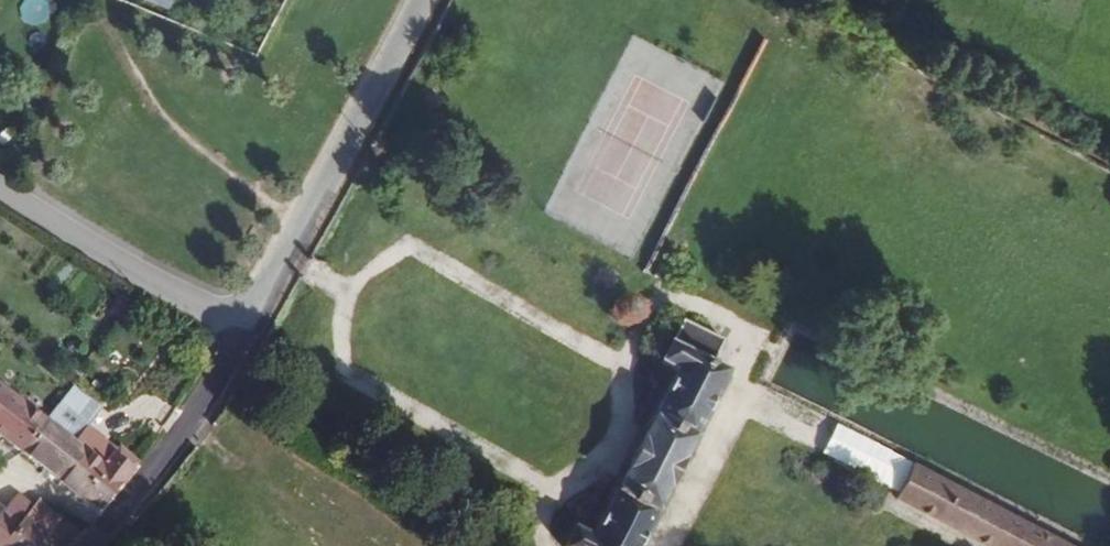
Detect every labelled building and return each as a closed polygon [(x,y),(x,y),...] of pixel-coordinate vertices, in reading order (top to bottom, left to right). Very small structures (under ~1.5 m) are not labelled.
[(744,376),(724,365),(737,342),(695,318),(667,369),(682,377),(600,536),(587,529),(578,545),(656,545),(744,376)] [(71,402),(88,382),(60,360),(33,393),(66,420),(86,436),(62,475),(78,488),(118,440),(71,402)] [(6,372),(0,367),(0,424),(5,428),(33,393),(6,372)] [(38,455),(66,420),(33,393),(5,428),(38,455)] [(62,475),(86,436),(66,420),(38,455),(62,475)] [(924,472),(899,513),(918,524),(920,520),(936,529),(940,522),(986,545),(1071,545),(924,472)] [(23,515),(31,505),(17,493),(13,497),(2,508),(18,521),(23,515)] [(64,517),(38,498),(31,505),(23,515),(37,527),(25,545),(62,545),(49,535),(64,517)] [(37,527),(23,515),(18,521),(2,508),(0,511),(0,545),(25,545),(37,527)]
